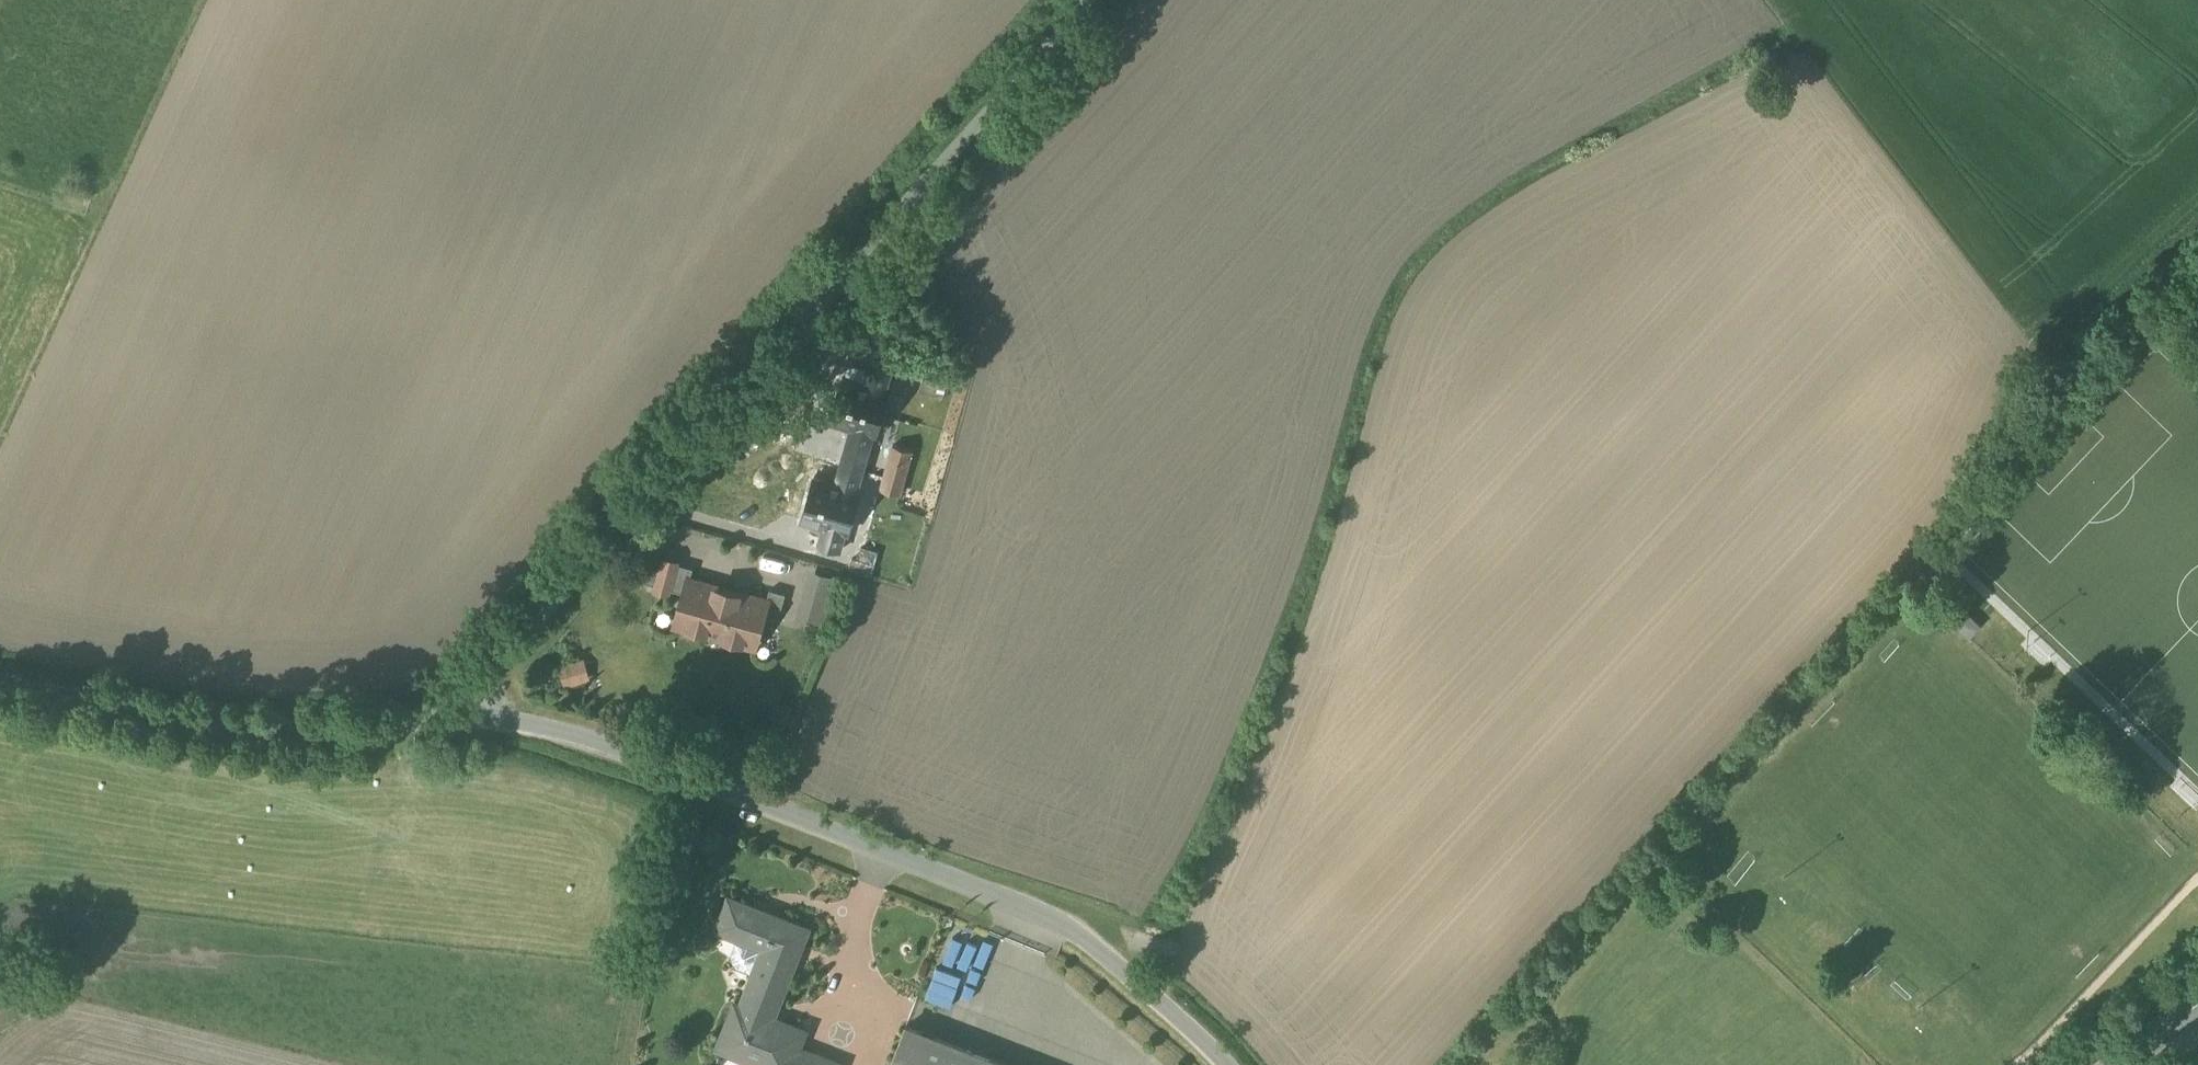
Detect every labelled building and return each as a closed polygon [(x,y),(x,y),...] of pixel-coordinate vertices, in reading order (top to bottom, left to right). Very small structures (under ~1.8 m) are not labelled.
[(871,366),(865,384),(844,378),(831,421),(853,427),(842,465),(864,471),(875,434),(878,435),(891,391),(887,390),(892,372),(871,366)] [(914,451),(894,445),(882,489),(901,494),(914,451)] [(842,465),(837,482),(816,476),(803,520),(825,526),(820,544),(842,550),(847,532),(850,533),(863,489),(859,488),(864,471),(842,465)] [(876,564),(854,558),(851,569),(873,575),(876,564)] [(695,567),(679,563),(672,588),(686,592),(690,579),(691,579),(695,567)] [(691,579),(690,579),(686,592),(677,623),(757,645),(766,615),(770,601),(768,601),(691,579)] [(787,593),(771,589),(768,601),(770,601),(766,615),(780,619),(787,593)] [(1982,625),(1964,608),(1952,620),(1970,638),(1982,625)] [(761,967),(758,966),(742,1007),(737,1005),(721,1047),(766,1064),(791,1064),(798,1047),(805,1031),(773,1019),(808,929),(731,899),(719,929),(769,949),(761,967)] [(907,1026),(892,1064),(1006,1064),(907,1026)] [(798,1047),(791,1064),(843,1064),(798,1047)]
